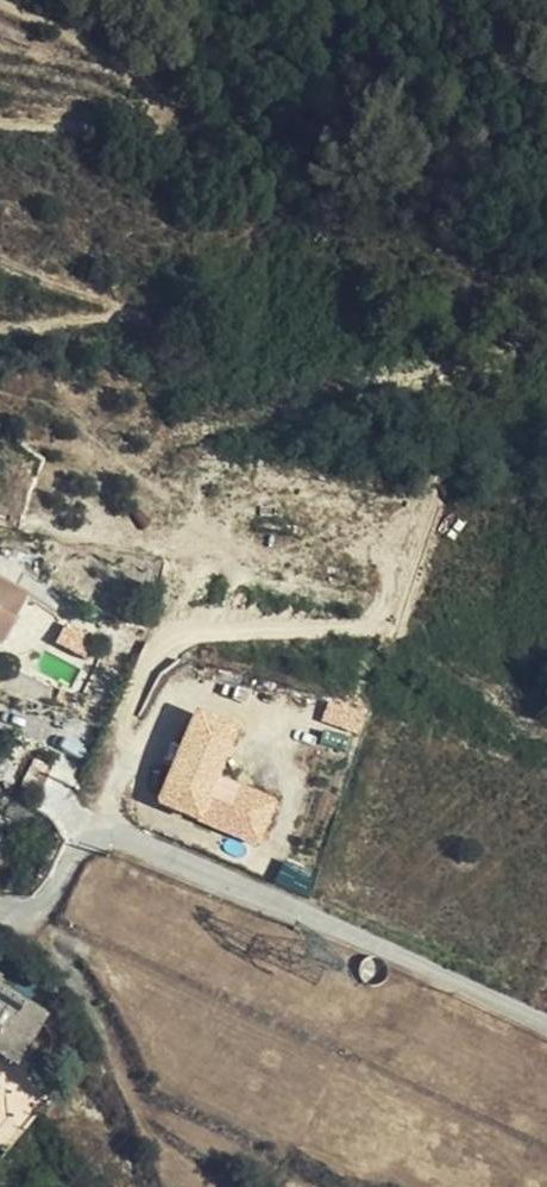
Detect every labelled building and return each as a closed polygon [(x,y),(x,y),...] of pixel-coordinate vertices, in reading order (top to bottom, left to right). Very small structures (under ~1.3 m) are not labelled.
[(32,584),(0,570),(0,650),(2,651),(32,584)] [(190,708),(158,808),(263,841),(278,794),(223,777),(240,724),(190,708)] [(0,1025),(0,1084),(28,1047),(0,1025)]
